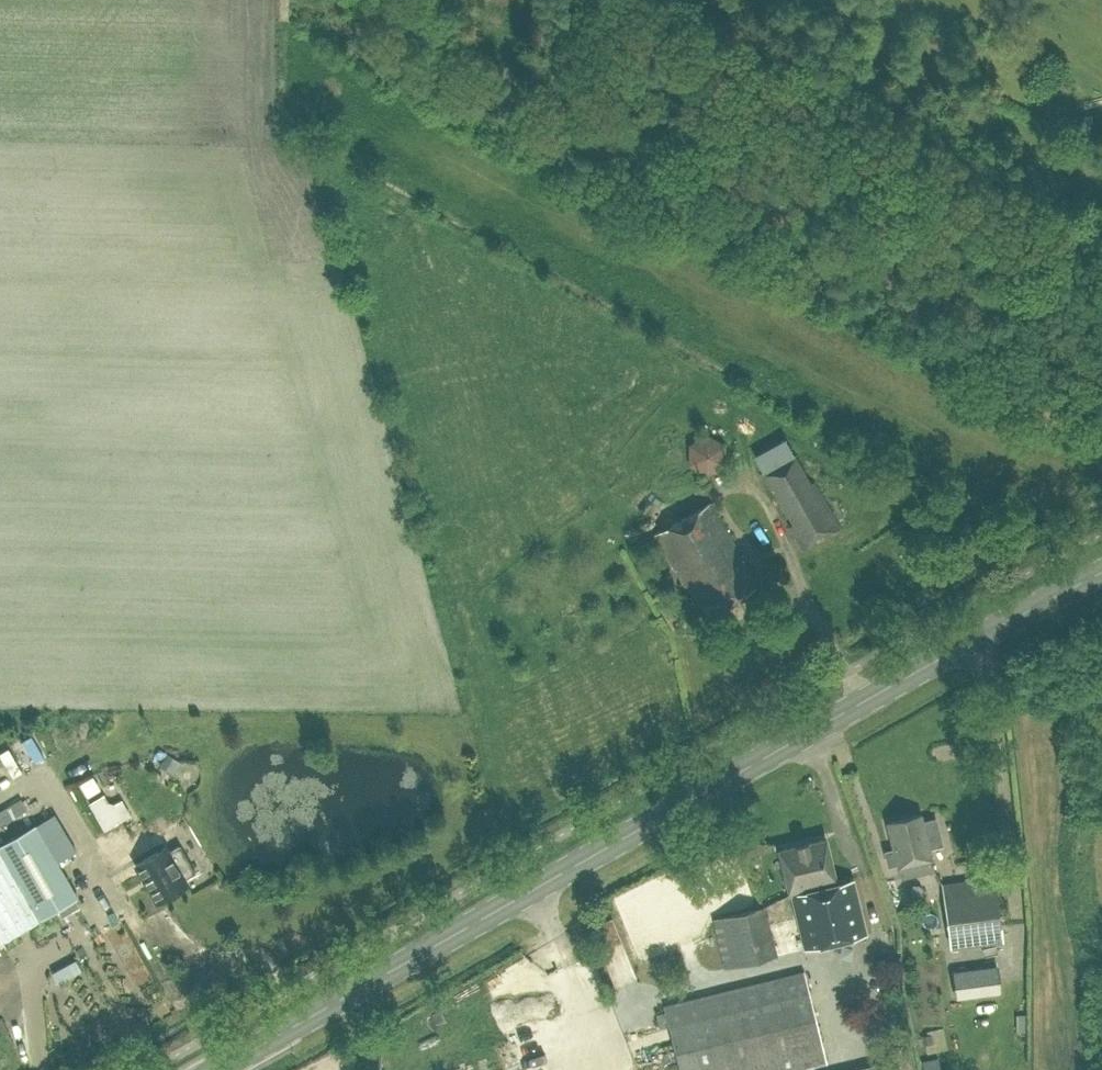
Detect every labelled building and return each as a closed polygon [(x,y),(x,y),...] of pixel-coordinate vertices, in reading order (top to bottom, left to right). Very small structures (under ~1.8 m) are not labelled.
[(1021,162),(1035,167),(1041,153),(1027,147),(1021,162)] [(695,456),(711,472),(730,454),(713,438),(695,456)] [(788,438),(753,453),(758,465),(793,449),(788,438)] [(742,559),(710,502),(655,533),(683,582),(695,592),(707,614),(756,586),(741,560),(742,559)] [(0,751),(0,753),(12,778),(27,771),(14,744),(0,751)] [(131,832),(147,822),(138,807),(122,818),(131,832)] [(923,821),(921,814),(887,822),(897,867),(898,866),(900,876),(933,868),(931,858),(932,858),(929,847),(942,844),(935,817),(923,821)] [(34,823),(0,843),(0,849),(40,919),(77,897),(34,823)] [(835,883),(823,837),(777,848),(802,949),(866,933),(853,879),(835,883)] [(187,884),(184,878),(195,871),(179,844),(168,850),(165,846),(135,864),(157,901),(187,884)] [(771,924),(766,905),(712,919),(724,968),(797,951),(789,920),(771,924)] [(949,934),(1000,924),(997,911),(947,921),(949,934)] [(25,932),(33,950),(43,946),(35,928),(25,932)] [(742,1069),(799,1069),(826,1063),(803,970),(721,990),(742,1069)] [(72,1005),(96,992),(91,982),(67,995),(72,1005)] [(721,990),(663,1005),(679,1069),(742,1069),(721,990)]
